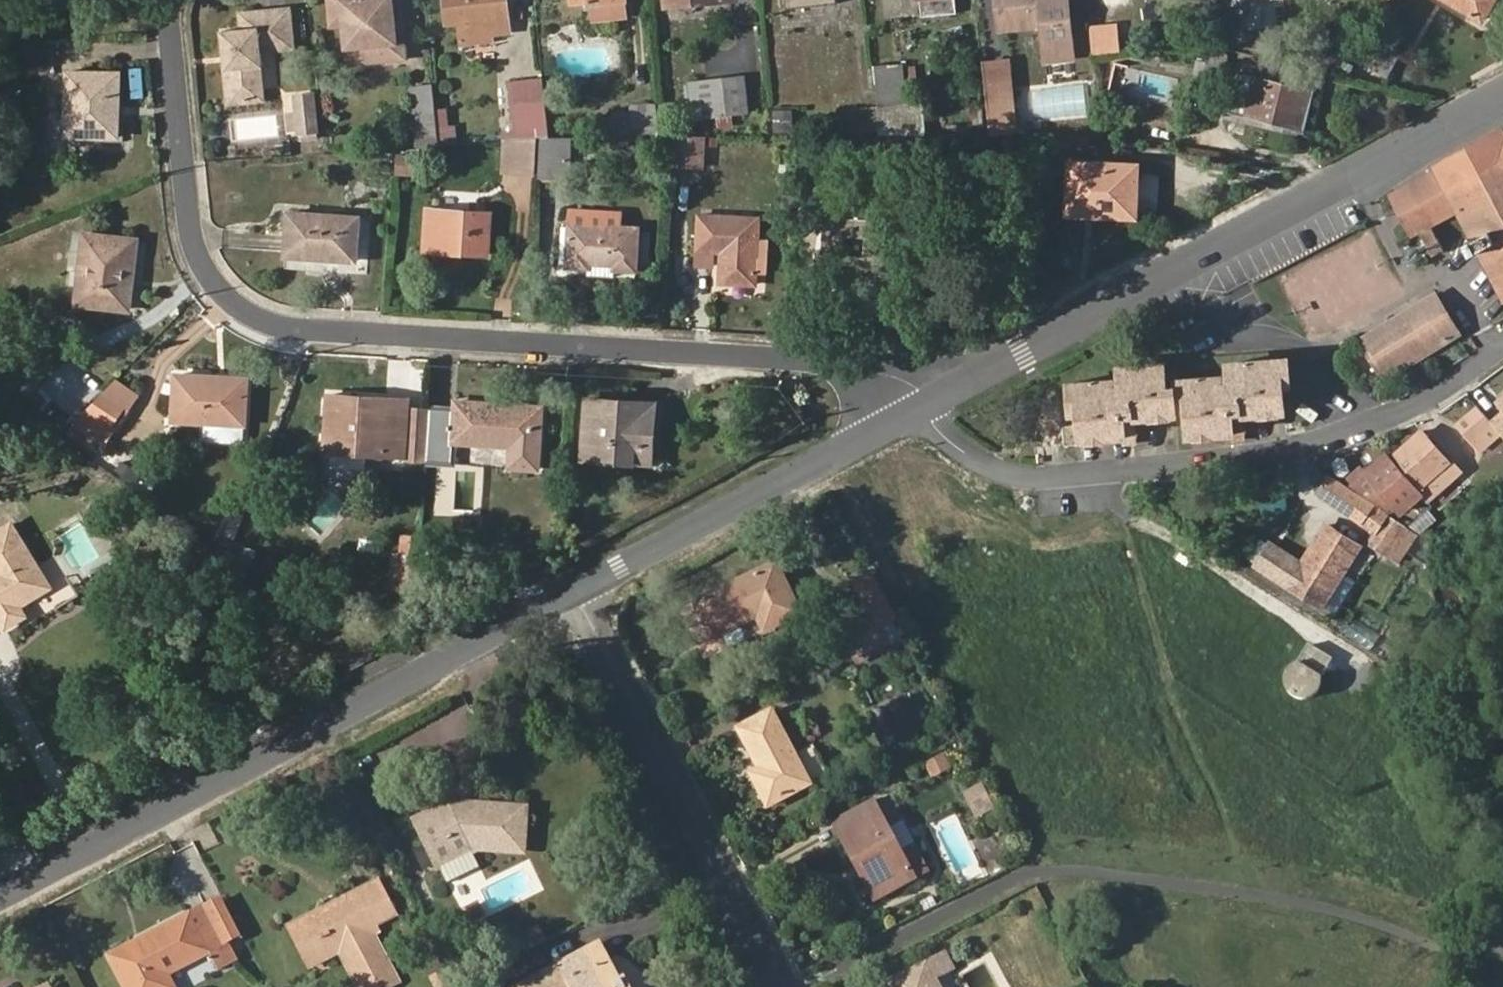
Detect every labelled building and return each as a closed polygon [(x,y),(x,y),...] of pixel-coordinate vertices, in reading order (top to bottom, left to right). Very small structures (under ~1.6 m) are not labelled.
[(328,29),(347,28),(349,46),(367,45),(369,61),(405,58),(403,41),(396,41),(392,0),(324,0),(328,29)] [(506,0),(446,0),(449,23),(464,22),(467,43),(493,40),(492,33),(509,32),(506,0)] [(837,0),(786,0),(786,8),(837,5),(837,0)] [(956,0),(921,0),(923,17),(957,14),(956,0)] [(1070,0),(998,0),(1001,31),(1044,27),(1048,62),(1076,59),(1070,0)] [(1483,21),(1495,0),(1449,0),(1483,21)] [(259,27),(241,29),(220,31),(226,106),(267,103),(261,55),(292,51),(287,7),(258,9),(259,27)] [(258,9),(239,11),(241,29),(259,27),(258,9)] [(1117,27),(1090,28),(1093,56),(1120,53),(1117,27)] [(1347,52),(1363,61),(1374,41),(1359,32),(1347,52)] [(31,70),(57,69),(56,37),(29,39),(31,70)] [(1401,54),(1392,48),(1380,68),(1389,74),(1401,54)] [(1227,58),(1210,54),(1205,82),(1221,86),(1227,58)] [(1008,63),(984,65),(990,136),(1015,133),(1008,63)] [(903,65),(874,69),(878,108),(879,128),(880,135),(926,135),(922,102),(908,103),(903,65)] [(120,74),(70,72),(69,137),(119,136),(120,74)] [(1314,91),(1241,73),(1232,113),(1248,117),(1306,130),(1314,91)] [(743,77),(691,85),(696,118),(719,115),(721,126),(733,124),(731,113),(748,111),(743,77)] [(508,133),(508,141),(521,140),(539,138),(551,137),(544,78),(511,82),(515,133),(508,133)] [(420,147),(440,145),(434,86),(414,88),(420,147)] [(318,131),(314,93),(295,95),(297,113),(299,128),(299,132),(302,133),(303,140),(317,139),(316,132),(318,131)] [(633,135),(660,134),(657,107),(631,109),(631,113),(633,135)] [(844,133),(879,128),(878,108),(842,111),(844,133)] [(795,131),(795,111),(775,111),(775,131),(795,131)] [(288,114),(290,129),(299,128),(297,113),(288,114)] [(631,113),(610,113),(612,136),(633,135),(631,113)] [(1245,135),(1248,117),(1232,113),(1228,131),(1245,135)] [(1397,193),(1417,232),(1459,210),(1473,238),(1468,241),(1474,253),(1480,251),(1502,293),(1502,128),(1436,164),(1438,170),(1397,193)] [(702,166),(704,134),(675,134),(674,164),(702,166)] [(539,138),(537,178),(560,179),(562,137),(551,137),(539,138)] [(571,180),(573,137),(562,137),(560,179),(571,180)] [(521,140),(520,176),(537,178),(539,138),(521,140)] [(912,144),(877,143),(876,160),(913,160),(912,144)] [(1140,165),(1073,163),(1071,215),(1138,217),(1140,165)] [(1388,197),(1408,237),(1417,232),(1397,193),(1388,197)] [(886,280),(890,204),(827,201),(824,254),(816,255),(815,276),(886,280)] [(621,212),(571,210),(569,268),(589,269),(590,262),(615,264),(615,270),(637,272),(640,228),(621,226),(621,212)] [(490,214),(428,211),(426,251),(488,255),(490,214)] [(356,261),(358,218),(291,213),(289,255),(356,261)] [(756,284),(758,219),(700,216),(699,249),(724,251),(723,282),(756,284)] [(643,229),(642,260),(653,260),(653,230),(643,229)] [(139,241),(85,234),(76,304),(130,311),(139,241)] [(1367,347),(1386,377),(1458,334),(1450,320),(1436,296),(1419,305),(1424,314),(1367,347)] [(1410,309),(1363,339),(1367,347),(1424,314),(1419,305),(1410,309)] [(1233,416),(1285,411),(1284,386),(1291,386),(1288,358),(1229,363),(1229,375),(1178,379),(1180,410),(1189,410),(1191,437),(1235,433),(1233,416)] [(1125,419),(1176,415),(1174,388),(1168,387),(1167,369),(1166,362),(1119,366),(1119,373),(1120,380),(1125,419)] [(217,386),(217,376),(177,374),(175,421),(207,422),(207,438),(210,442),(241,444),(244,440),(247,387),(217,386)] [(247,387),(248,378),(217,376),(217,386),(247,387)] [(1127,438),(1125,419),(1120,380),(1070,385),(1072,413),(1080,413),(1081,425),(1065,427),(1066,445),(1083,444),(1083,442),(1127,438)] [(136,395),(115,382),(104,393),(125,407),(127,409),(136,395)] [(125,407),(104,393),(78,419),(106,436),(125,407)] [(386,407),(386,397),(328,395),(326,451),(330,451),(330,467),(367,469),(367,454),(406,455),(408,407),(386,407)] [(408,407),(408,398),(386,397),(386,407),(408,407)] [(655,403),(588,399),(584,460),(631,463),(633,442),(652,442),(655,403)] [(456,401),(456,407),(429,406),(426,465),(456,465),(457,444),(509,447),(509,467),(539,469),(542,405),(456,401)] [(1458,423),(1481,450),(1501,432),(1492,422),(1477,406),(1458,423)] [(1492,422),(1501,432),(1502,435),(1502,412),(1492,422)] [(1391,457),(1402,468),(1433,441),(1422,430),(1391,457)] [(1430,500),(1456,476),(1447,465),(1450,461),(1433,441),(1402,468),(1424,492),(1430,500)] [(631,463),(652,464),(652,442),(633,442),(631,463)] [(1402,512),(1424,492),(1402,468),(1391,457),(1387,452),(1364,471),(1350,483),(1349,484),(1375,501),(1392,512),(1397,508),(1402,512)] [(1360,465),(1345,477),(1350,483),(1364,471),(1360,465)] [(1362,522),(1375,501),(1349,484),(1336,476),(1323,497),(1362,522)] [(1404,526),(1387,514),(1369,543),(1387,554),(1404,526)] [(7,631),(28,619),(21,608),(54,588),(16,523),(0,533),(0,618),(7,631)] [(1360,545),(1329,526),(1324,533),(1356,552),(1360,545)] [(1291,585),(1322,604),(1356,552),(1324,533),(1305,564),(1291,585)] [(1258,563),(1291,585),(1305,564),(1271,542),(1258,563)] [(800,616),(775,566),(687,608),(685,614),(697,640),(704,642),(758,617),(765,632),(800,616)] [(875,575),(856,584),(869,610),(879,629),(880,629),(898,620),(875,575)] [(850,643),(861,638),(879,629),(869,610),(840,625),(850,643)] [(874,659),(893,649),(880,629),(879,629),(861,638),(874,659)] [(862,665),(874,659),(861,638),(850,643),(862,665)] [(1323,678),(1334,662),(1310,646),(1302,661),(1299,664),(1291,667),(1287,672),(1284,678),(1283,686),(1285,691),(1290,695),(1296,698),(1305,698),(1311,697),(1317,694),(1321,688),(1321,684),(1323,678)] [(760,768),(751,773),(769,806),(828,774),(812,744),(793,754),(770,712),(740,728),(760,768)] [(976,810),(992,801),(981,779),(964,788),(976,810)] [(874,802),(835,823),(842,837),(881,816),(874,802)] [(527,808),(450,803),(415,820),(443,876),(474,860),(471,855),(479,849),(524,852),(527,808)] [(913,846),(901,851),(881,816),(842,837),(875,897),(927,871),(913,846)] [(379,879),(290,926),(310,967),(341,951),(359,986),(389,986),(398,982),(374,934),(400,920),(379,879)] [(240,933),(221,897),(206,904),(225,941),(240,933)] [(225,941),(206,904),(111,955),(127,986),(175,986),(168,974),(211,951),(219,968),(235,960),(225,941)] [(620,980),(601,942),(566,960),(580,986),(624,986),(620,980)] [(948,954),(891,982),(894,986),(938,986),(936,983),(957,972),(948,954)] [(566,960),(552,967),(563,986),(570,986),(572,986),(580,986),(566,960)] [(552,967),(513,986),(563,986),(552,967)] [(431,977),(436,986),(451,986),(443,971),(431,977)] [(626,977),(620,980),(624,986),(631,986),(626,977)]
